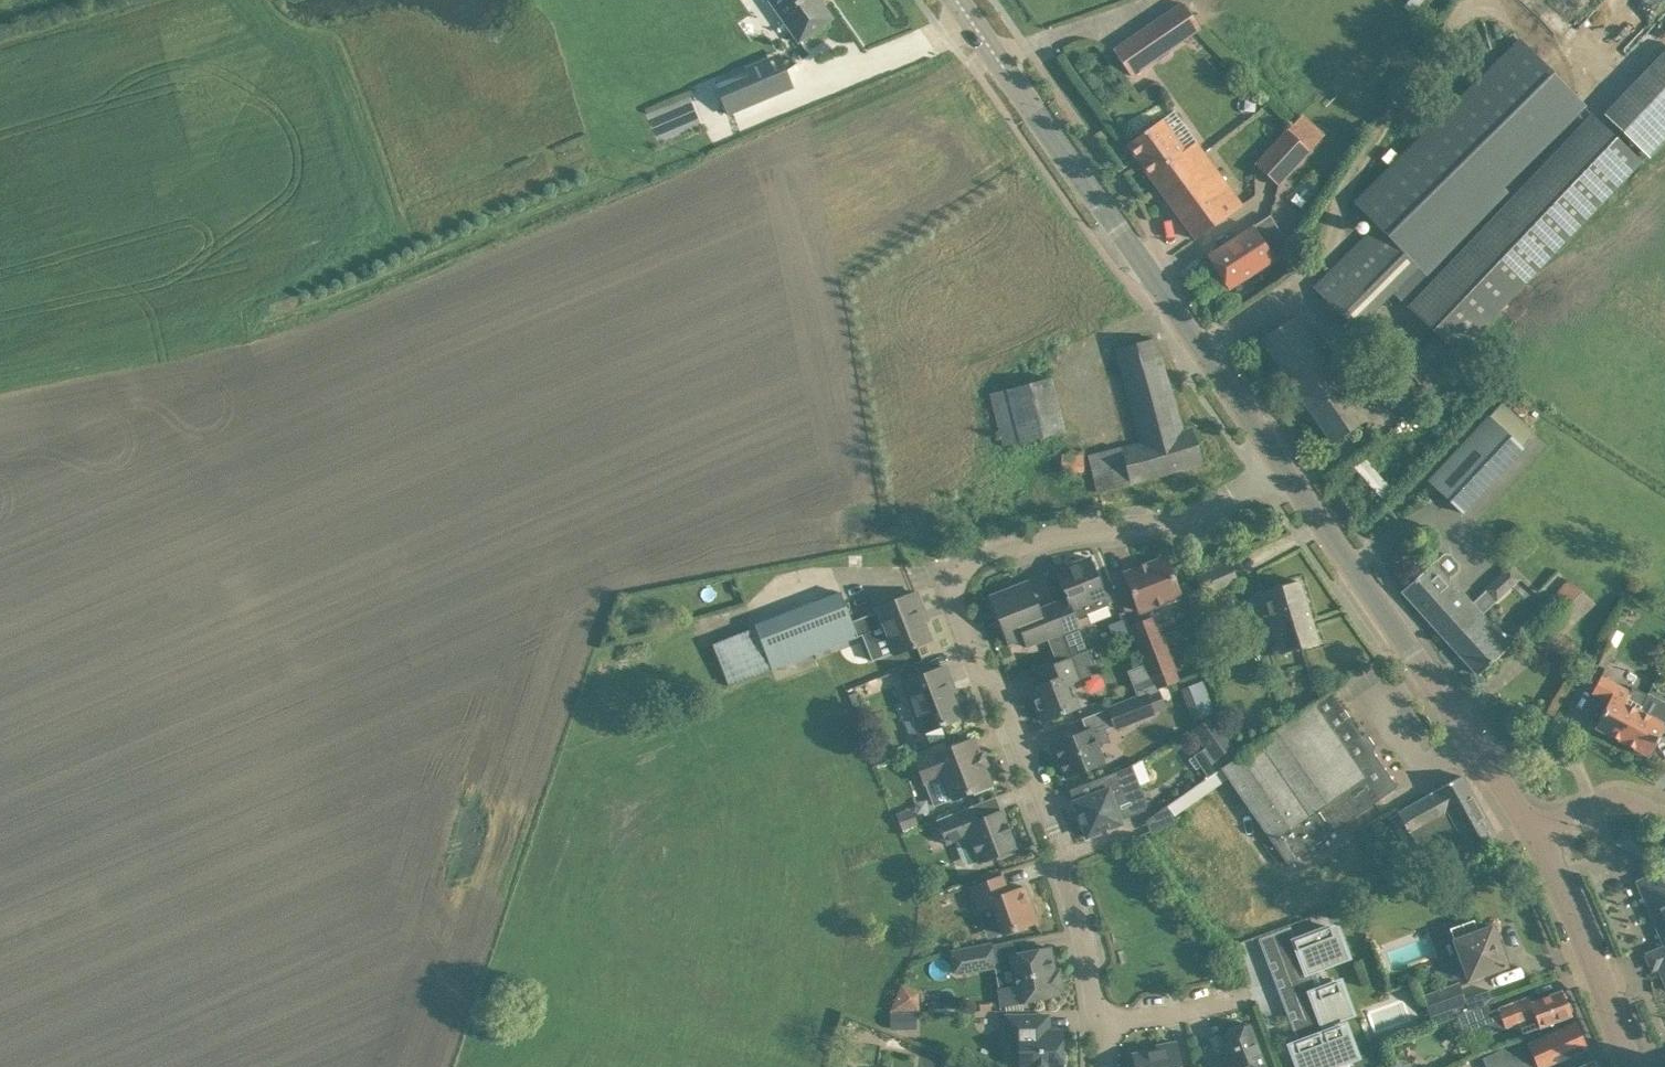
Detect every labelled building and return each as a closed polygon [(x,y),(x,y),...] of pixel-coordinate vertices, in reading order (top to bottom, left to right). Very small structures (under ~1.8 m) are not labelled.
[(799,40),(831,18),(819,0),(770,0),(799,40)] [(1183,2),(1142,30),(1114,50),(1131,75),(1200,28),(1183,2)] [(1378,225),(1315,287),(1322,295),(1355,328),(1392,291),(1400,300),(1426,275),(1417,265),(1582,103),(1523,43),(1419,145),(1358,205),(1378,225)] [(1604,113),(1650,157),(1664,141),(1664,48),(1604,113)] [(793,86),(780,56),(715,83),(728,114),(793,86)] [(1144,131),(1126,144),(1196,239),(1214,226),(1242,205),(1196,142),(1185,149),(1162,118),(1144,131)] [(1599,119),(1555,166),(1415,312),(1458,355),(1643,160),(1599,119)] [(1255,164),(1279,186),(1311,151),(1287,129),(1255,164)] [(1228,289),(1275,259),(1292,249),(1271,215),(1207,256),(1228,289)] [(1294,315),(1279,326),(1261,338),(1332,443),(1366,420),(1294,315)] [(1401,360),(1424,390),(1457,365),(1433,336),(1401,360)] [(1089,458),(1093,471),(1099,492),(1201,463),(1191,429),(1182,431),(1155,338),(1116,350),(1143,443),(1089,458)] [(1370,363),(1408,418),(1430,403),(1393,348),(1370,363)] [(1041,380),(996,389),(1007,442),(1052,433),(1041,380)] [(1502,402),(1490,415),(1429,481),(1462,512),(1522,447),(1522,446),(1535,432),(1502,402)] [(1084,452),(1063,451),(1062,470),(1083,470),(1084,452)] [(1379,500),(1394,490),(1367,453),(1353,464),(1379,500)] [(1402,590),(1440,632),(1472,603),(1449,578),(1458,570),(1459,562),(1450,553),(1443,553),(1434,561),(1402,590)] [(1066,598),(1050,604),(1062,633),(1079,626),(1075,618),(1108,605),(1106,598),(1091,557),(1056,571),(1066,598)] [(1180,595),(1174,578),(1166,557),(1125,573),(1133,593),(1139,611),(1180,595)] [(1197,577),(1204,593),(1237,579),(1229,563),(1197,577)] [(1485,591),(1472,603),(1440,632),(1478,674),(1510,645),(1482,614),(1522,577),(1510,564),(1483,589),(1485,591)] [(1593,601),(1570,579),(1527,625),(1550,646),(1593,601)] [(1263,591),(1281,652),(1318,641),(1300,580),(1263,591)] [(1026,646),(1051,637),(1060,661),(1071,656),(1062,633),(1050,604),(1039,609),(1028,581),(989,597),(1008,645),(1023,639),(1026,646)] [(755,625),(755,626),(711,643),(728,686),(772,669),(883,626),(894,654),(931,640),(919,610),(923,609),(916,592),(876,607),(877,611),(852,621),(841,592),(755,625)] [(1127,617),(1109,624),(1114,638),(1133,631),(1131,626),(1127,617)] [(1133,631),(1151,677),(1155,689),(1178,680),(1173,668),(1154,617),(1131,626),(1133,631)] [(1603,640),(1592,661),(1605,667),(1616,646),(1603,640)] [(1087,650),(1071,656),(1060,661),(1058,661),(1038,669),(1043,683),(1030,689),(1031,691),(1035,701),(1033,706),(1037,716),(1041,718),(1042,721),(1078,707),(1068,682),(1078,679),(1076,674),(1094,668),(1087,650)] [(914,697),(927,730),(941,725),(960,718),(951,693),(955,692),(945,666),(902,682),(908,699),(914,697)] [(1622,741),(1638,710),(1647,693),(1634,686),(1631,692),(1601,676),(1592,692),(1608,701),(1594,727),(1622,741)] [(1192,721),(1215,713),(1203,680),(1180,689),(1192,721)] [(1159,688),(1146,693),(1108,708),(1115,727),(1153,713),(1167,707),(1159,688)] [(849,694),(856,711),(865,708),(858,691),(849,694)] [(1239,755),(1221,768),(1228,778),(1287,864),(1376,804),(1394,791),(1367,753),(1356,762),(1314,703),(1239,755)] [(1622,741),(1649,756),(1663,730),(1664,731),(1664,710),(1658,706),(1652,717),(1638,710),(1622,741)] [(1194,730),(1206,747),(1194,756),(1209,777),(1221,768),(1239,755),(1213,717),(1194,730)] [(927,730),(925,731),(929,743),(945,737),(941,725),(927,730)] [(1090,729),(1074,736),(1053,744),(1066,777),(1087,769),(1103,762),(1097,746),(1110,741),(1104,725),(1091,730),(1090,729)] [(973,738),(953,746),(945,749),(943,744),(914,755),(924,783),(944,775),(953,799),(973,791),(974,794),(987,789),(986,786),(991,784),(984,765),(986,765),(981,753),(979,754),(973,738)] [(874,764),(887,759),(880,740),(868,745),(874,764)] [(1132,766),(1110,775),(1089,782),(1094,794),(1074,802),(1087,836),(1091,835),(1092,839),(1103,835),(1102,830),(1121,823),(1115,807),(1134,800),(1130,792),(1141,788),(1132,766)] [(1208,777),(1167,805),(1175,816),(1228,778),(1221,768),(1209,777),(1208,777)] [(1482,842),(1495,835),(1462,775),(1429,793),(1430,795),(1398,812),(1425,861),(1463,840),(1466,846),(1482,842)] [(1001,810),(997,811),(977,819),(972,806),(937,819),(946,844),(969,835),(980,862),(1016,848),(1001,810)] [(895,813),(901,829),(915,824),(908,808),(895,813)] [(1664,871),(1651,845),(1624,829),(1617,842),(1640,855),(1650,877),(1638,882),(1664,945),(1664,870),(1664,871)] [(1389,866),(1381,870),(1389,886),(1397,882),(1389,866)] [(1002,875),(982,882),(969,887),(978,911),(992,906),(1002,934),(1037,921),(1036,917),(1039,915),(1035,905),(1032,905),(1025,886),(1008,892),(1002,875)] [(1428,875),(1417,879),(1422,892),(1433,888),(1428,875)] [(1473,920),(1453,927),(1449,929),(1468,979),(1506,965),(1505,962),(1507,961),(1501,944),(1498,945),(1491,926),(1478,931),(1473,920)] [(1294,1057),(1298,1066),(1324,1066),(1330,1065),(1330,1064),(1335,1062),(1336,1065),(1343,1062),(1342,1060),(1347,1058),(1352,1057),(1352,1056),(1354,1055),(1353,1051),(1353,1050),(1348,1036),(1346,1033),(1343,1034),(1340,1025),(1327,1030),(1324,1022),(1329,1020),(1330,1022),(1337,1019),(1336,1017),(1341,1015),(1342,1017),(1349,1015),(1348,1012),(1351,1011),(1350,1008),(1351,1008),(1345,992),(1344,992),(1343,989),(1340,990),(1336,981),(1325,986),(1318,968),(1342,959),(1342,958),(1347,956),(1347,951),(1346,951),(1340,935),(1340,936),(1338,933),(1333,935),(1329,926),(1293,940),(1294,942),(1285,946),(1287,951),(1273,956),(1286,990),(1280,992),(1287,1011),(1293,1009),(1301,1029),(1305,1027),(1309,1037),(1295,1043),(1298,1051),(1295,1053),(1296,1056),(1294,1057)] [(952,952),(956,973),(995,966),(991,944),(952,952)] [(1649,953),(1655,968),(1659,966),(1664,981),(1664,946),(1649,953)] [(1010,954),(1015,978),(1008,979),(1009,985),(995,988),(998,1006),(1019,1002),(1037,999),(1058,995),(1058,991),(1062,986),(1059,974),(1054,971),(1049,947),(1028,951),(1010,954)] [(1433,1023),(1457,1014),(1469,1009),(1458,981),(1423,995),(1429,1013),(1433,1023)] [(899,985),(890,1009),(917,1009),(916,991),(899,985)] [(1469,1009),(1457,1014),(1464,1032),(1488,1023),(1491,1031),(1518,1021),(1519,1023),(1535,1016),(1540,1027),(1551,1023),(1571,1015),(1561,990),(1531,1002),(1529,996),(1490,1011),(1487,1003),(1469,1009)] [(890,1011),(891,1029),(917,1029),(916,1011),(890,1011)] [(1006,1015),(1006,1041),(1019,1041),(1019,1066),(1062,1066),(1066,1062),(1066,1053),(1062,1050),(1062,1031),(1048,1031),(1048,1015),(1006,1015)] [(1507,1051),(1506,1047),(1483,1057),(1488,1066),(1543,1066),(1567,1056),(1587,1047),(1575,1021),(1555,1030),(1507,1051)] [(1257,1045),(1249,1025),(1242,1028),(1238,1025),(1228,1029),(1228,1033),(1221,1035),(1229,1057),(1206,1065),(1207,1066),(1265,1066),(1257,1045)] [(1175,1042),(1156,1046),(1156,1050),(1133,1054),(1135,1066),(1180,1066),(1175,1042)] [(1391,1066),(1411,1066),(1409,1063),(1403,1066),(1399,1058),(1389,1063),(1391,1066)]
